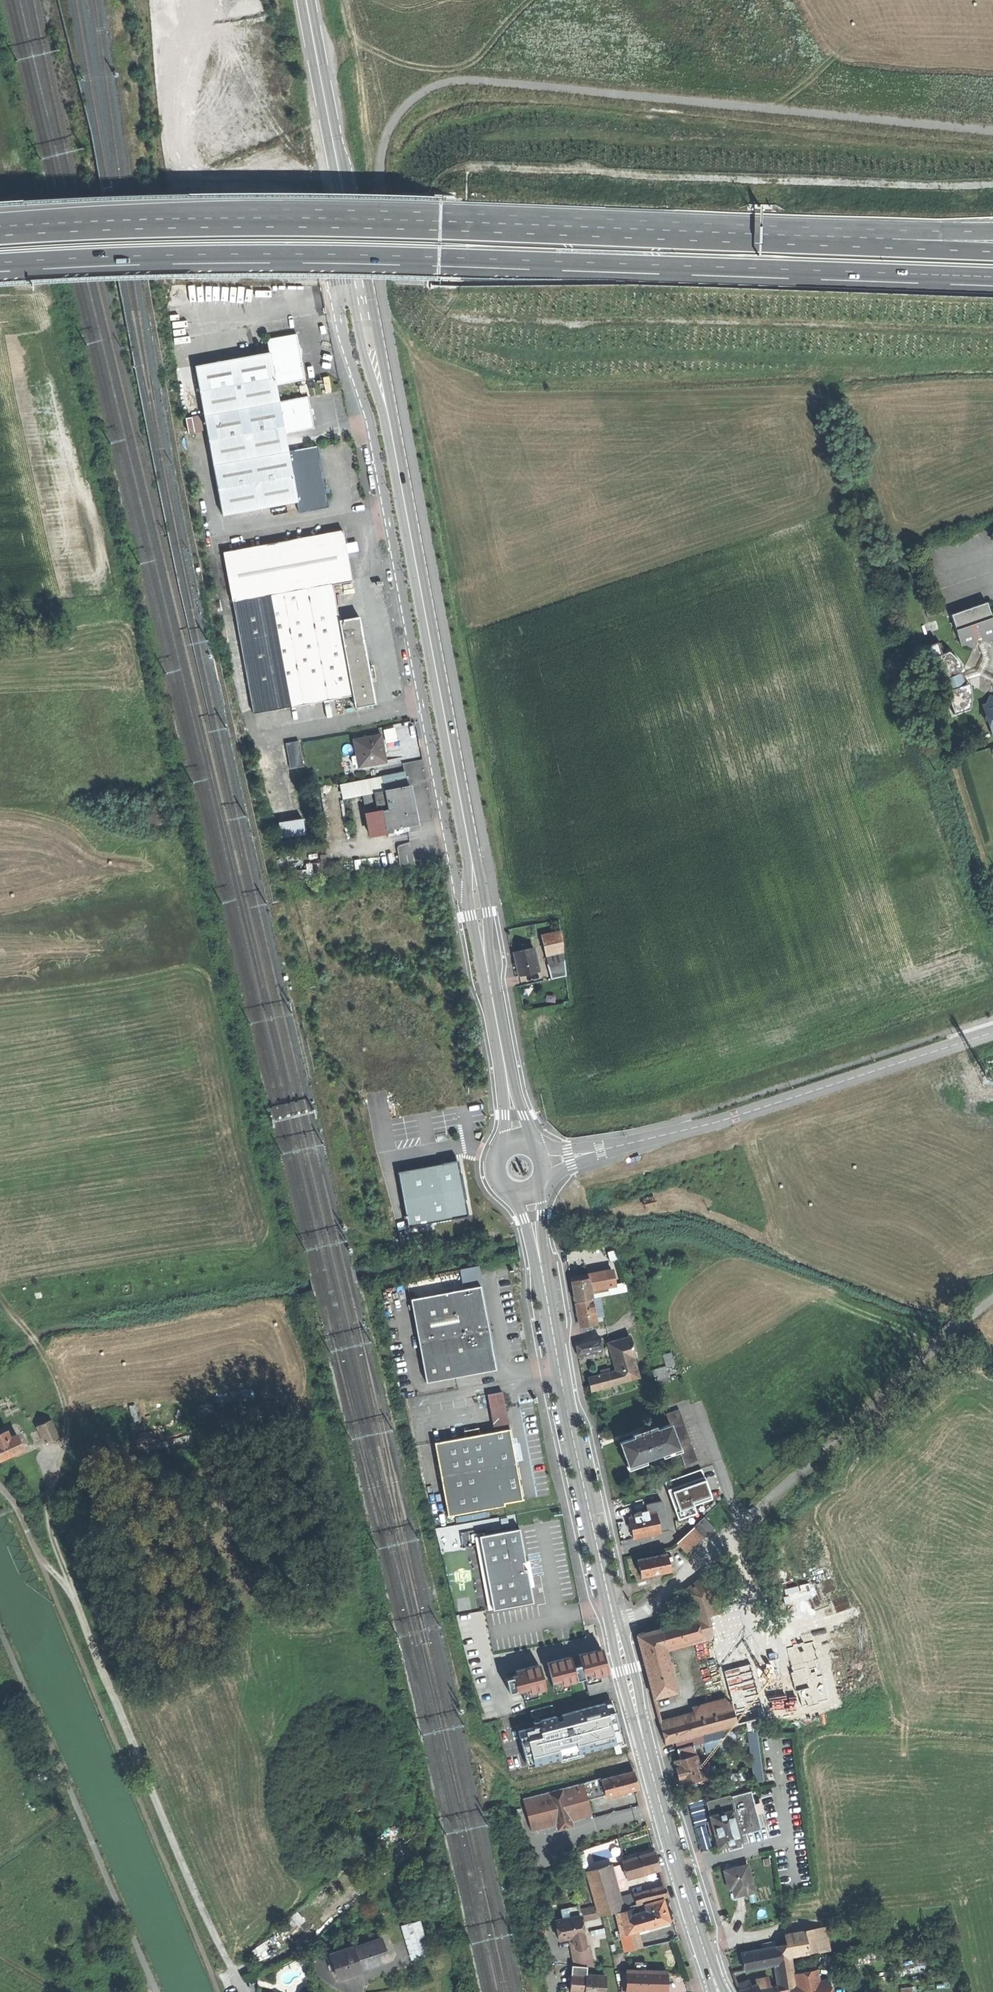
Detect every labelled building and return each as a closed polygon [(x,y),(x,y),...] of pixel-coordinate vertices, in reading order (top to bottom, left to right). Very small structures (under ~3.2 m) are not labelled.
[(267,342),(270,356),(276,387),(305,382),(302,367),(297,337),(267,342)] [(196,370),(204,414),(207,429),(223,516),(297,503),(288,453),(285,436),(279,405),(276,387),(270,356),(196,370)] [(310,399),(279,405),(285,436),(316,430),(310,399)] [(187,433),(207,429),(204,414),(184,418),(187,433)] [(317,448),(288,453),(297,503),(299,515),(328,509),(317,448)] [(270,595),(333,584),(352,580),(343,530),(223,552),(233,602),(270,595)] [(253,713),(353,694),(349,673),(344,646),(340,620),(336,602),(333,584),(270,595),(277,629),(239,636),(253,713)] [(277,629),(270,595),(233,602),(239,636),(277,629)] [(952,613),(960,638),(992,627),(992,621),(991,614),(987,602),(952,613)] [(926,609),(928,616),(942,612),(940,605),(926,609)] [(340,620),(344,646),(365,643),(360,616),(340,620)] [(960,638),(962,645),(967,643),(974,647),(979,638),(990,642),(992,635),(992,627),(960,638)] [(349,673),(370,669),(365,643),(344,646),(349,673)] [(949,650),(934,655),(941,677),(945,675),(946,680),(944,684),(948,686),(950,692),(947,693),(954,712),(969,707),(970,693),(965,689),(964,684),(966,683),(964,676),(962,670),(960,671),(958,667),(959,661),(949,650)] [(353,694),(356,708),(376,704),(370,669),(349,673),(353,694)] [(989,693),(988,702),(983,704),(992,731),(992,695),(989,693)] [(357,756),(383,751),(381,738),(378,725),(352,730),(355,745),(356,753),(357,756)] [(386,730),(388,739),(398,737),(397,727),(386,730)] [(286,742),(292,768),(307,764),(301,739),(286,742)] [(378,766),(381,779),(403,775),(400,762),(378,766)] [(339,788),(358,784),(381,779),(378,766),(336,775),(339,788)] [(403,775),(381,779),(385,798),(379,800),(383,823),(391,821),(390,817),(414,812),(409,790),(406,774),(403,775)] [(381,779),(358,784),(362,803),(379,800),(385,798),(381,779)] [(367,826),(383,823),(379,800),(362,803),(367,826)] [(284,836),(309,833),(307,817),(282,820),(284,836)] [(398,845),(402,866),(408,865),(405,844),(398,845)] [(544,933),(546,945),(562,942),(561,931),(544,933)] [(546,945),(547,955),(564,952),(562,942),(546,945)] [(520,964),(523,976),(540,972),(535,949),(517,953),(520,964)] [(547,955),(549,964),(565,962),(564,952),(547,955)] [(546,965),(549,979),(567,976),(565,962),(549,964),(546,965)] [(469,1213),(459,1161),(399,1172),(409,1224),(469,1213)] [(579,1275),(580,1279),(588,1278),(590,1289),(607,1286),(605,1272),(603,1262),(586,1265),(587,1273),(579,1275)] [(613,1270),(605,1272),(607,1286),(615,1285),(613,1270)] [(580,1279),(572,1281),(574,1291),(575,1300),(592,1297),(590,1289),(588,1278),(580,1279)] [(481,1282),(410,1295),(426,1380),(497,1366),(489,1327),(481,1282)] [(664,1283),(659,1285),(662,1294),(667,1292),(664,1283)] [(592,1300),(576,1303),(578,1314),(581,1326),(596,1323),(592,1300)] [(630,1337),(612,1342),(615,1351),(611,1352),(616,1370),(608,1373),(610,1384),(639,1376),(630,1346),(633,1346),(630,1337)] [(599,1338),(594,1339),(596,1352),(602,1351),(599,1338)] [(577,1349),(578,1355),(596,1352),(594,1339),(576,1342),(577,1349)] [(663,1356),(666,1365),(674,1362),(672,1354),(663,1356)] [(652,1372),(656,1383),(669,1379),(665,1368),(652,1372)] [(591,1390),(610,1384),(608,1373),(589,1378),(591,1390)] [(490,1395),(497,1433),(512,1430),(505,1392),(490,1395)] [(667,1416),(670,1424),(679,1447),(685,1466),(698,1461),(680,1411),(667,1416)] [(36,1429),(45,1446),(58,1440),(50,1422),(36,1429)] [(624,1453),(629,1464),(679,1447),(670,1424),(652,1430),(651,1427),(638,1432),(639,1435),(620,1442),(624,1453)] [(436,1444),(450,1517),(506,1506),(506,1503),(525,1500),(518,1465),(512,1430),(497,1433),(481,1436),(479,1428),(465,1430),(467,1438),(436,1444)] [(22,1451),(15,1436),(7,1440),(3,1433),(0,1434),(0,1461),(22,1451)] [(668,1488),(704,1475),(701,1468),(665,1481),(668,1488)] [(712,1497),(704,1475),(668,1488),(678,1518),(695,1512),(693,1504),(712,1497)] [(644,1508),(645,1511),(648,1510),(648,1513),(656,1512),(660,1532),(668,1530),(663,1501),(646,1504),(647,1507),(644,1508)] [(631,1528),(633,1538),(660,1533),(660,1532),(656,1512),(648,1513),(648,1510),(645,1511),(634,1513),(635,1516),(629,1517),(631,1528)] [(502,1518),(504,1528),(511,1526),(510,1516),(502,1518)] [(715,1528),(705,1516),(694,1527),(702,1536),(704,1538),(715,1528)] [(677,1542),(686,1552),(702,1536),(694,1527),(687,1533),(678,1542),(677,1542)] [(517,1529),(477,1537),(491,1610),(532,1603),(525,1565),(517,1529)] [(640,1568),(641,1577),(671,1571),(669,1562),(668,1557),(667,1553),(638,1559),(640,1568)] [(684,1590),(692,1620),(719,1613),(720,1608),(718,1603),(709,1572),(684,1590)] [(720,1608),(719,1613),(735,1609),(731,1598),(718,1603),(720,1608)] [(692,1620),(661,1628),(666,1647),(713,1634),(739,1627),(735,1609),(719,1613),(692,1620)] [(750,1667),(739,1627),(713,1634),(732,1705),(737,1723),(764,1716),(750,1667)] [(661,1628),(637,1635),(647,1673),(654,1698),(678,1691),(666,1647),(661,1628)] [(578,1652),(581,1662),(584,1675),(589,1694),(612,1688),(601,1647),(590,1650),(578,1652)] [(815,1650),(767,1662),(781,1712),(828,1699),(815,1650)] [(576,1677),(573,1664),(571,1655),(548,1660),(555,1690),(569,1687),(567,1680),(576,1677)] [(516,1668),(517,1674),(521,1688),(523,1698),(537,1695),(536,1689),(545,1686),(539,1662),(516,1668)] [(576,1677),(584,1675),(581,1662),(573,1664),(576,1677)] [(767,1662),(750,1667),(764,1716),(781,1712),(767,1662)] [(510,1690),(521,1688),(517,1674),(506,1676),(510,1690)] [(665,1743),(737,1723),(732,1705),(661,1724),(665,1743)] [(764,1780),(760,1730),(750,1731),(754,1781),(764,1780)] [(676,1742),(678,1749),(694,1746),(705,1743),(703,1736),(676,1742)] [(678,1749),(681,1759),(696,1755),(694,1746),(678,1749)] [(681,1759),(675,1761),(678,1773),(681,1785),(690,1782),(696,1781),(702,1779),(699,1767),(696,1755),(681,1759)] [(710,1765),(699,1767),(702,1779),(713,1777),(710,1765)] [(605,1794),(606,1796),(638,1788),(635,1779),(634,1772),(601,1780),(605,1794)] [(588,1798),(605,1794),(601,1780),(601,1778),(584,1782),(585,1789),(588,1798)] [(584,1817),(584,1816),(578,1791),(576,1784),(523,1798),(531,1830),(556,1824),(571,1820),(584,1817)] [(592,1813),(588,1798),(585,1789),(578,1791),(584,1816),(592,1813)] [(761,1829),(751,1791),(732,1796),(736,1809),(733,1810),(740,1834),(761,1829)] [(706,1800),(711,1815),(733,1810),(736,1809),(732,1796),(729,1794),(706,1800)] [(733,1810),(711,1815),(714,1829),(718,1846),(741,1841),(740,1834),(733,1810)] [(573,1825),(571,1820),(556,1824),(558,1829),(565,1827),(573,1825)] [(622,1861),(627,1878),(660,1868),(658,1861),(655,1851),(622,1861)] [(608,1865),(587,1871),(599,1915),(620,1909),(608,1865)] [(748,1865),(725,1871),(728,1881),(730,1889),(733,1888),(735,1896),(754,1891),(748,1865)] [(532,1877),(523,1879),(527,1893),(535,1891),(532,1877)] [(634,1895),(636,1904),(667,1896),(665,1887),(634,1895)] [(663,1899),(645,1904),(647,1910),(643,1911),(648,1927),(669,1921),(666,1910),(663,1899)] [(566,1907),(567,1917),(580,1915),(578,1905),(566,1907)] [(636,1930),(641,1929),(636,1913),(635,1907),(616,1913),(626,1951),(641,1947),(636,1930)] [(641,1929),(648,1927),(643,1911),(642,1912),(636,1913),(641,1929)] [(567,1917),(555,1919),(558,1939),(569,1937),(572,1937),(574,1949),(571,1949),(574,1965),(587,1966),(593,1966),(589,1942),(585,1942),(580,1915),(567,1917)] [(429,1953),(419,1920),(401,1926),(411,1959),(429,1953)] [(814,1929),(805,1931),(809,1952),(817,1950),(814,1929)] [(787,1934),(789,1944),(790,1955),(809,1952),(805,1931),(787,1934)] [(380,1938),(352,1947),(360,1970),(372,1966),(388,1961),(380,1938)] [(789,1944),(777,1946),(776,1946),(779,1964),(775,1964),(779,1985),(780,1989),(788,1987),(796,1986),(790,1955),(789,1944)] [(360,1971),(360,1970),(352,1947),(351,1946),(327,1954),(330,1964),(333,1963),(339,1978),(360,1971)] [(763,1948),(742,1952),(744,1961),(745,1969),(775,1964),(779,1964),(776,1946),(763,1948)] [(572,1965),(571,1973),(586,1974),(587,1966),(574,1965),(572,1965)] [(827,1968),(821,1970),(823,1981),(824,1987),(831,1985),(827,1968)] [(821,1970),(805,1973),(808,1984),(823,1981),(821,1970)] [(627,1971),(626,1991),(651,1991),(664,1991),(665,1982),(665,1972),(627,1971)] [(796,1986),(788,1987),(789,1991),(825,1991),(824,1987),(823,1981),(808,1984),(805,1973),(805,1971),(795,1973),(797,1986),(796,1986)] [(571,1973),(570,1991),(579,1991),(582,1991),(604,1991),(605,1975),(586,1974),(571,1973)] [(756,1982),(757,1983),(759,1988),(769,1987),(769,1980),(756,1982)] [(737,1984),(739,1990),(746,1987),(744,1981),(737,1984)] [(739,1990),(740,1991),(760,1991),(759,1988),(757,1983),(746,1987),(739,1990)]
